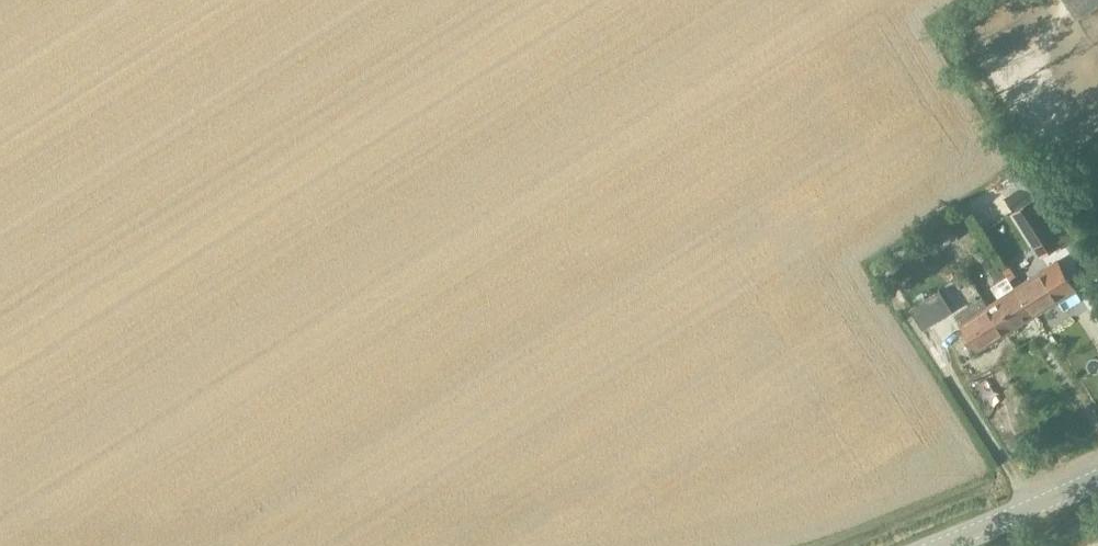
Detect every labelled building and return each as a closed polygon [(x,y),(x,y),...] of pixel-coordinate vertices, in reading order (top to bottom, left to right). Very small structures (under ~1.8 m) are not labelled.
[(1097,5),(1097,0),(1064,0),(1076,19),(1097,5)] [(1031,200),(1013,211),(1041,256),(1059,244),(1031,200)] [(1000,263),(999,264),(1032,316),(1076,288),(1058,259),(1042,269),(1042,268),(1014,286),(1000,263)] [(986,303),(1005,333),(1032,316),(999,264),(989,269),(997,282),(991,286),(997,296),(986,303)] [(922,287),(919,265),(910,267),(913,289),(922,287)] [(922,329),(951,311),(939,290),(909,308),(922,329)] [(1005,333),(986,303),(982,297),(954,314),(959,323),(960,322),(978,350),(1005,333)] [(944,341),(958,342),(960,327),(945,325),(944,341)]
